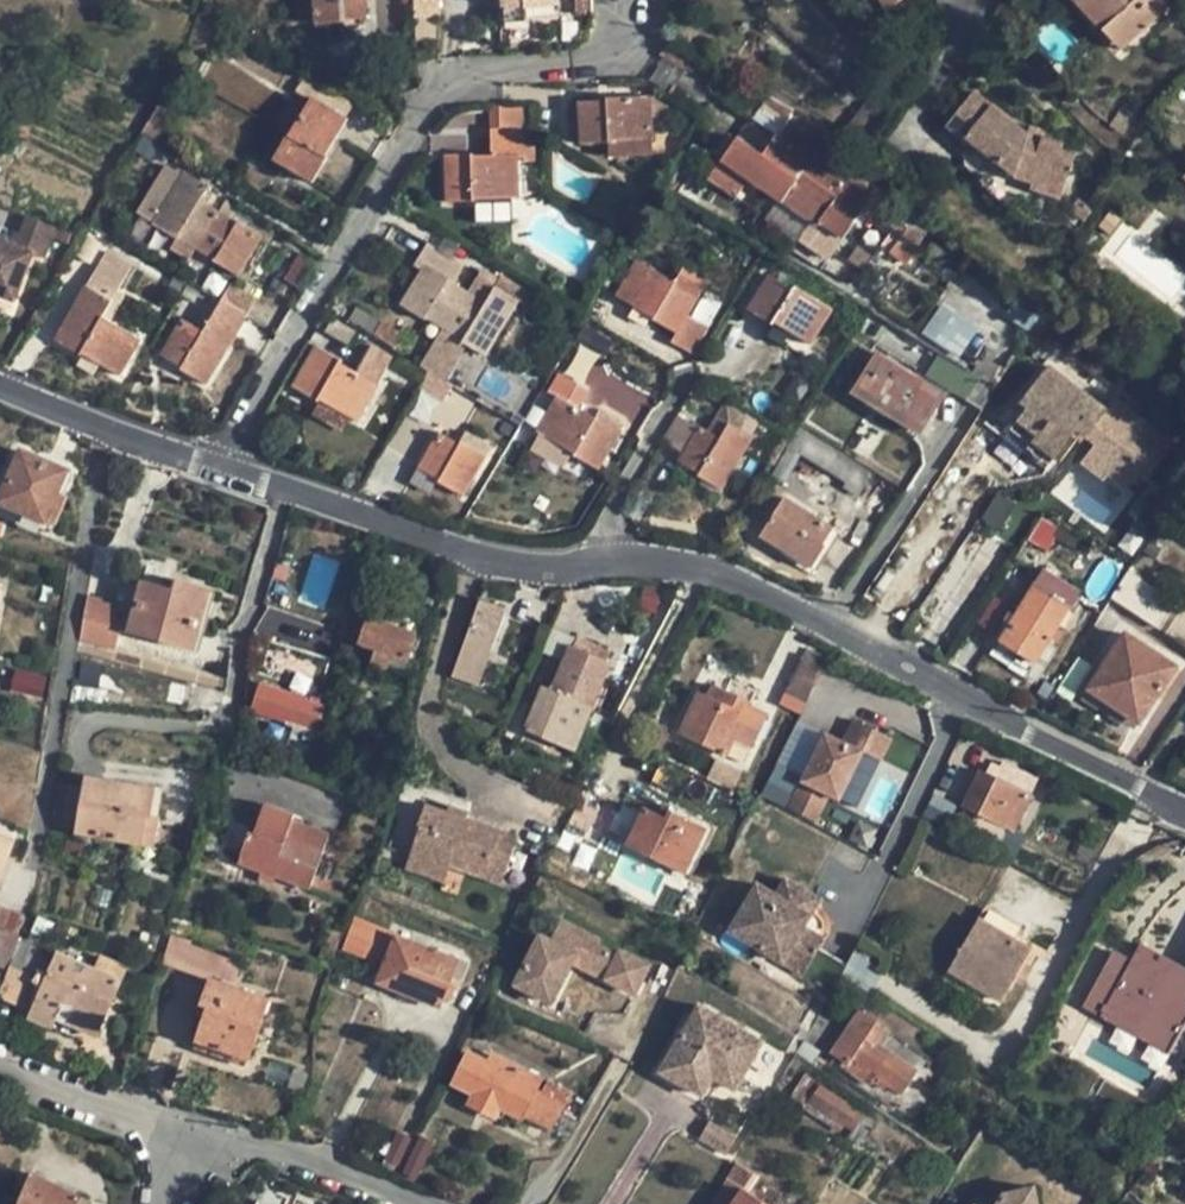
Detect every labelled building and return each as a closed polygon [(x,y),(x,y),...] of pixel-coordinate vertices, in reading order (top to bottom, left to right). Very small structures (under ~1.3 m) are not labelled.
[(317,24),(346,23),(349,19),(367,19),(365,0),(315,0),(317,24)] [(887,10),(904,0),(881,0),(887,10)] [(1099,27),(1101,27),(1122,50),(1169,8),(1162,0),(1074,0),(1099,27)] [(556,20),(555,5),(503,7),(504,22),(556,20)] [(218,18),(201,8),(187,45),(204,55),(211,45),(206,41),(210,33),(218,18)] [(415,17),(416,38),(438,37),(436,15),(415,17)] [(430,44),(416,44),(416,61),(432,61),(430,44)] [(345,119),(353,103),(305,75),(296,90),(312,99),(291,136),(286,135),(274,157),(315,182),(329,159),(327,157),(348,121),(345,119)] [(170,84),(162,98),(181,107),(187,95),(170,84)] [(1029,135),(975,92),(946,126),(964,141),(967,138),(1015,178),(1033,182),(1032,191),(1061,199),(1075,157),(1062,152),(1063,146),(1029,135)] [(609,98),(608,103),(581,103),(582,141),(609,142),(609,153),(654,152),(653,118),(670,116),(669,96),(609,98)] [(181,107),(162,98),(162,99),(142,132),(145,134),(160,143),(181,107)] [(767,109),(787,122),(794,112),(773,100),(767,109)] [(871,101),(842,136),(861,147),(887,113),(871,101)] [(523,108),(490,108),(491,156),(475,157),(475,155),(446,156),(447,202),(477,201),(477,198),(516,196),(515,157),(524,157),(523,108)] [(905,264),(934,224),(851,162),(859,150),(794,112),(787,122),(774,140),(748,123),(733,143),(722,159),(750,181),(780,201),(792,209),(810,222),(799,239),(830,261),(853,228),(867,209),(875,213),(896,228),(900,221),(907,227),(888,252),(905,264)] [(157,166),(168,149),(160,143),(145,134),(134,153),(157,166)] [(716,155),(722,159),(733,143),(727,139),(716,155)] [(737,200),(750,181),(722,159),(708,180),(737,200)] [(200,200),(208,186),(185,172),(181,174),(167,165),(139,214),(154,225),(177,239),(197,251),(220,212),(208,204),(200,200)] [(216,191),(208,186),(200,200),(208,204),(216,191)] [(1071,209),(1088,222),(1094,210),(1079,198),(1071,209)] [(772,212),(784,220),(792,209),(780,201),(772,212)] [(792,209),(784,220),(781,226),(799,239),(810,222),(792,209)] [(861,232),(875,213),(867,209),(853,228),(861,232)] [(197,251),(214,262),(237,276),(262,237),(220,212),(197,251)] [(55,228),(27,217),(21,234),(15,232),(10,245),(32,254),(44,258),(55,228)] [(171,250),(191,261),(197,251),(177,239),(171,250)] [(14,302),(32,254),(10,245),(0,241),(0,296),(14,302)] [(426,320),(445,331),(468,294),(454,285),(464,267),(428,245),(416,265),(424,269),(403,306),(426,320)] [(197,251),(191,261),(208,271),(214,262),(197,251)] [(132,268),(106,254),(56,342),(82,357),(85,355),(121,376),(141,342),(103,318),(132,268)] [(651,321),(676,335),(686,316),(699,292),(676,279),(674,282),(639,262),(619,297),(652,317),(651,321)] [(169,289),(181,295),(188,283),(176,276),(169,289)] [(796,292),(774,278),(752,312),(776,328),(778,326),(810,345),(831,310),(798,289),(796,292)] [(196,304),(204,292),(188,283),(181,295),(196,304)] [(221,302),(248,318),(257,301),(232,286),(221,302)] [(487,305),(468,294),(445,331),(461,341),(487,357),(520,302),(497,288),(487,305)] [(207,386),(248,318),(221,302),(203,332),(184,321),(162,357),(182,368),(182,371),(207,386)] [(980,329),(954,311),(939,335),(965,352),(980,329)] [(707,328),(686,316),(676,335),(672,343),(693,354),(707,328)] [(349,346),(356,332),(334,318),(326,331),(349,346)] [(422,327),(441,337),(445,331),(426,320),(422,327)] [(404,337),(383,324),(376,336),(397,348),(404,337)] [(445,331),(441,337),(438,342),(455,352),(461,341),(445,331)] [(422,368),(430,372),(441,379),(455,353),(455,352),(438,342),(422,368)] [(319,400),(352,419),(357,422),(392,360),(374,348),(359,373),(342,364),(342,360),(317,346),(293,387),(318,402),(319,400)] [(942,395),(879,355),(855,393),(919,433),(942,395)] [(1078,431),(1088,438),(1089,437),(1108,410),(1049,366),(1022,401),(1027,406),(1019,419),(1037,435),(1032,441),(1056,458),(1078,431)] [(587,390),(562,375),(552,392),(560,397),(538,433),(574,454),(573,457),(598,471),(622,429),(598,414),(596,417),(577,407),(587,390)] [(462,428),(477,400),(452,386),(437,415),(462,428)] [(1111,475),(1131,491),(1141,478),(1147,482),(1175,448),(1123,406),(1134,391),(1128,386),(1108,410),(1089,437),(1088,438),(1098,445),(1083,464),(1106,481),(1111,475)] [(343,433),(352,419),(319,400),(318,402),(311,415),(343,433)] [(766,442),(775,428),(725,401),(719,412),(766,442)] [(731,425),(728,430),(723,438),(715,433),(704,427),(682,463),(700,474),(699,477),(722,490),(752,437),(731,425)] [(720,425),(715,433),(723,438),(728,430),(720,425)] [(814,435),(799,426),(792,438),(769,477),(784,486),(801,458),(814,435)] [(461,445),(440,432),(421,468),(440,479),(440,484),(463,497),(486,455),(463,442),(461,445)] [(877,474),(814,435),(801,458),(846,484),(844,487),(862,498),(877,474)] [(68,473),(24,452),(2,501),(46,520),(68,473)] [(1126,496),(1131,491),(1111,475),(1106,481),(1126,496)] [(822,544),(832,528),(786,500),(763,536),(812,566),(824,546),(822,544)] [(1042,548),(1057,525),(1043,518),(1029,541),(1042,548)] [(843,535),(832,528),(822,544),(824,546),(812,566),(819,571),(843,535)] [(1175,605),(1129,573),(1114,596),(1160,627),(1175,605)] [(166,581),(163,589),(174,592),(177,584),(166,581)] [(209,593),(177,584),(174,592),(163,589),(145,585),(134,621),(117,617),(120,607),(90,599),(82,640),(115,649),(122,629),(193,649),(209,593)] [(1072,610),(1034,585),(1001,640),(1039,664),(1072,610)] [(507,613),(481,602),(453,677),(480,687),(507,613)] [(358,617),(349,639),(360,643),(375,648),(372,662),(402,672),(420,622),(386,609),(370,621),(358,617)] [(1170,633),(1184,644),(1184,610),(1170,633)] [(56,647),(59,629),(42,626),(40,644),(56,647)] [(1175,667),(1128,636),(1091,690),(1141,722),(1175,667)] [(355,656),(360,643),(349,639),(344,652),(355,656)] [(611,651),(580,639),(575,651),(606,663),(611,651)] [(525,729),(575,748),(609,664),(606,663),(575,651),(571,649),(569,656),(553,649),(538,684),(555,691),(552,698),(541,693),(525,729)] [(824,662),(804,652),(784,692),(803,702),(824,662)] [(44,675),(24,672),(19,695),(40,699),(44,675)] [(714,685),(708,697),(723,704),(728,693),(714,685)] [(320,732),(327,708),(265,687),(257,710),(295,723),(320,732)] [(104,693),(73,689),(70,705),(102,708),(104,693)] [(768,714),(728,693),(723,704),(708,697),(701,694),(682,734),(744,764),(768,714)] [(763,800),(819,821),(828,798),(859,811),(890,732),(850,717),(841,738),(794,720),(763,800)] [(295,723),(290,736),(287,748),(314,755),(320,732),(295,723)] [(676,743),(668,739),(662,751),(670,755),(676,743)] [(957,824),(972,831),(980,815),(1007,828),(1015,831),(1038,784),(1001,766),(996,776),(985,771),(957,824)] [(144,845),(150,815),(154,792),(89,780),(79,833),(144,845)] [(238,863),(276,876),(293,821),(295,816),(260,803),(238,863)] [(452,805),(449,814),(469,822),(470,812),(452,805)] [(411,858),(451,872),(453,869),(455,861),(507,878),(518,846),(502,841),(503,834),(469,822),(449,814),(426,806),(419,825),(423,826),(411,858)] [(667,821),(647,811),(629,845),(686,872),(707,831),(672,813),(667,821)] [(161,817),(150,815),(144,845),(156,847),(161,817)] [(999,844),(1007,828),(980,815),(972,831),(999,844)] [(314,883),(323,858),(331,836),(293,821),(276,876),(328,896),(330,890),(327,889),(314,883)] [(520,840),(503,834),(502,841),(518,846),(520,840)] [(0,837),(0,880),(14,842),(0,837)] [(232,860),(216,854),(213,862),(229,868),(232,860)] [(336,864),(323,858),(314,883),(327,889),(336,864)] [(447,884),(451,872),(411,858),(407,870),(447,884)] [(505,886),(507,878),(455,861),(453,869),(505,886)] [(710,892),(671,874),(664,889),(703,908),(710,892)] [(777,899),(810,918),(818,903),(785,884),(777,899)] [(758,889),(732,935),(804,976),(816,956),(823,942),(803,931),(810,918),(777,899),(758,889)] [(4,932),(11,913),(0,908),(0,930),(4,932)] [(985,910),(979,919),(1015,940),(1020,931),(985,910)] [(602,939),(564,919),(554,939),(543,934),(518,983),(544,997),(554,978),(563,982),(575,960),(578,953),(592,960),(600,944),(602,939)] [(1015,940),(979,919),(949,970),(1002,1002),(1032,951),(1015,940)] [(359,921),(356,925),(366,930),(368,925),(359,921)] [(366,930),(356,925),(352,923),(345,938),(350,940),(369,948),(365,959),(381,965),(394,935),(368,925),(366,930)] [(10,970),(23,939),(4,932),(0,930),(0,966),(10,970)] [(101,974),(23,939),(10,970),(30,978),(34,970),(50,977),(32,1019),(53,1028),(57,1019),(96,1037),(126,970),(100,958),(97,965),(104,968),(101,974)] [(345,951),(365,959),(369,948),(350,940),(345,951)] [(453,1003),(463,979),(454,974),(459,963),(401,940),(383,984),(441,1007),(444,1000),(453,1003)] [(621,955),(600,944),(592,960),(578,953),(575,960),(609,978),(621,955)] [(1133,957),(1183,983),(1184,978),(1184,967),(1141,944),(1133,957)] [(184,966),(213,976),(221,955),(191,945),(184,966)] [(1117,948),(1110,960),(1126,968),(1133,957),(1117,948)] [(652,964),(624,950),(621,955),(609,978),(637,992),(652,964)] [(882,970),(854,951),(843,971),(843,972),(870,989),(882,970)] [(843,972),(843,971),(816,956),(804,976),(798,987),(826,1003),(843,972)] [(1176,1045),(1184,1028),(1184,978),(1183,983),(1133,957),(1126,968),(1110,960),(1083,1007),(1101,1017),(1106,1007),(1176,1045)] [(242,963),(230,959),(224,975),(236,980),(242,963)] [(469,968),(459,963),(454,974),(463,979),(469,968)] [(0,996),(0,999),(18,1006),(30,978),(10,970),(0,996)] [(563,982),(554,978),(544,997),(554,1001),(563,982)] [(196,1041),(222,1050),(241,991),(212,981),(203,1005),(209,1008),(203,1022),(196,1041)] [(270,1001),(241,991),(222,1050),(248,1060),(270,1001)] [(198,1020),(203,1022),(209,1008),(203,1005),(198,1020)] [(1170,1054),(1176,1045),(1106,1007),(1101,1017),(1170,1054)] [(886,1028),(862,1013),(835,1052),(849,1063),(846,1069),(873,1086),(879,1076),(903,1090),(915,1072),(875,1045),(886,1028)] [(697,1018),(693,1026),(731,1049),(709,1086),(719,1090),(744,1045),(697,1018)] [(704,1095),(709,1086),(731,1049),(693,1026),(665,1072),(704,1095)] [(823,1051),(806,1040),(805,1043),(797,1055),(814,1066),(820,1056),(823,1051)] [(530,1073),(494,1057),(490,1064),(471,1054),(457,1085),(474,1094),(504,1109),(550,1131),(573,1095),(530,1073)] [(814,1066),(826,1074),(831,1065),(820,1056),(814,1066)] [(302,1093),(309,1076),(271,1062),(264,1079),(302,1093)] [(787,1099),(804,1111),(810,1102),(822,1085),(805,1073),(787,1099)] [(822,1085),(810,1102),(846,1126),(853,1131),(865,1114),(822,1085)] [(499,1121),(504,1109),(474,1094),(468,1105),(499,1121)] [(841,1135),(846,1126),(810,1102),(804,1111),(841,1135)] [(877,1122),(865,1114),(853,1131),(849,1138),(861,1146),(877,1122)] [(738,1138),(712,1123),(702,1141),(727,1156),(738,1138)] [(413,1139),(399,1132),(386,1160),(399,1167),(413,1139)] [(436,1144),(423,1137),(405,1174),(417,1181),(436,1144)] [(32,1174),(19,1203),(90,1203),(92,1201),(32,1174)] [(730,1180),(716,1200),(718,1201),(723,1203),(736,1203),(746,1190),(730,1180)] [(1032,1181),(1003,1195),(998,1203),(1042,1203),(1032,1181)] [(286,1196),(263,1187),(256,1203),(284,1203),(286,1196)] [(746,1190),(736,1203),(765,1203),(746,1190)]
